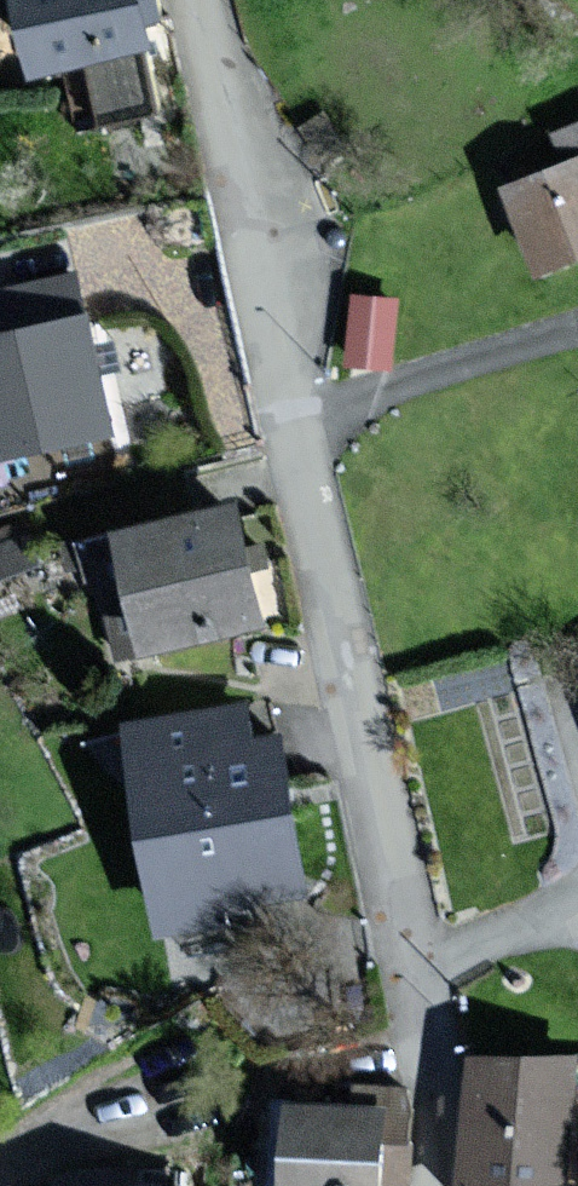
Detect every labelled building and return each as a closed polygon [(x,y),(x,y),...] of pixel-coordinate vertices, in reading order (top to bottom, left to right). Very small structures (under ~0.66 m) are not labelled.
[(50,62),(158,40),(149,0),(37,0),(50,62)] [(513,185),(545,271),(577,258),(577,129),(560,136),(570,163),(513,185)] [(0,292),(0,450),(114,425),(80,274),(0,292)] [(397,301),(360,298),(354,360),(391,363),(397,301)] [(241,507),(132,532),(157,641),(266,617),(241,507)] [(249,703),(140,722),(173,912),(312,887),(295,795),(286,741),(256,746),(253,726),(249,703)] [(472,1185),(564,1185),(574,1062),(482,1055),(472,1185)] [(307,1104),(303,1185),(387,1185),(387,1176),(406,1177),(410,1088),(361,1086),(360,1107),(307,1104)]
